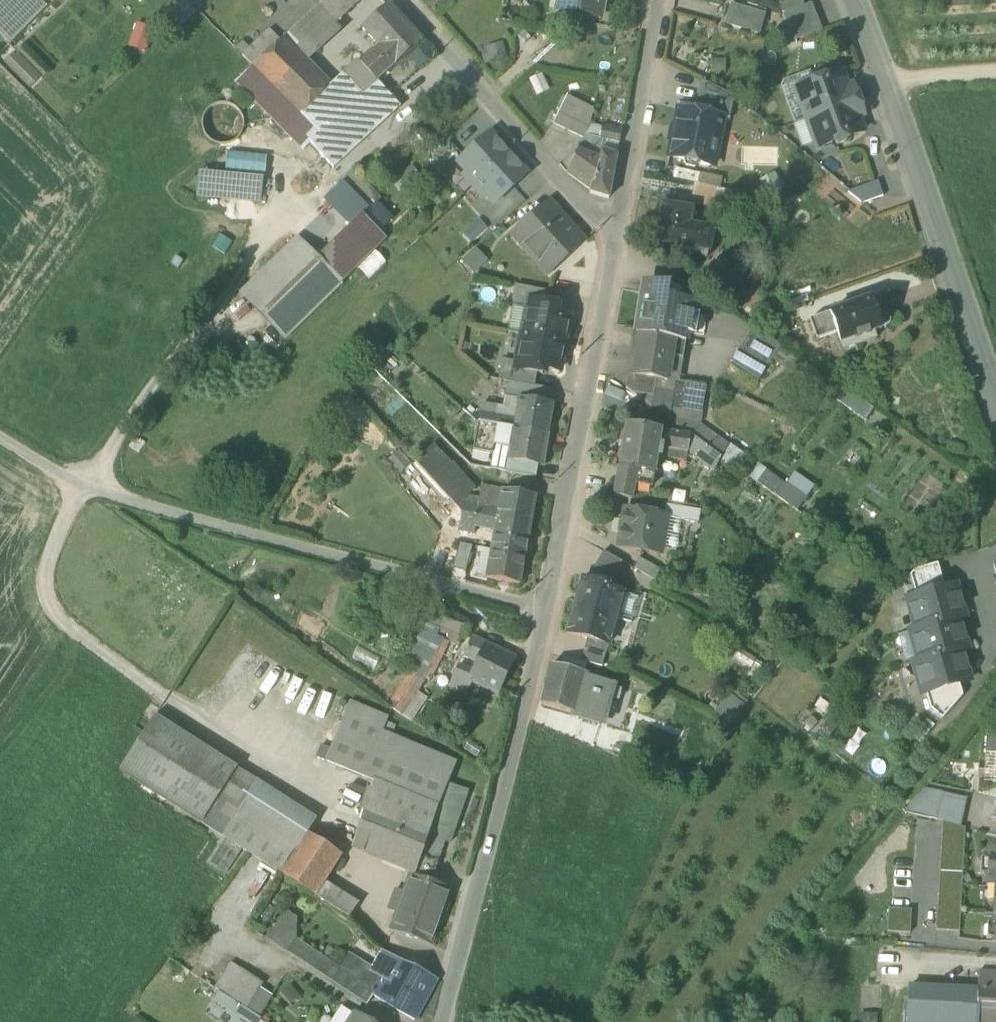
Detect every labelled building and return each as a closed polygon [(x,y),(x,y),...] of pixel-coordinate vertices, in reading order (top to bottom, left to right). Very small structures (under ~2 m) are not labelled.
[(55,0),(0,0),(0,32),(10,43),(55,0)] [(163,21),(173,31),(196,11),(186,0),(163,21)] [(320,5),(335,22),(360,0),(325,0),(320,5)] [(557,7),(567,9),(569,0),(559,0),(557,7)] [(602,15),(604,0),(569,0),(567,9),(602,15)] [(769,13),(773,1),(771,0),(736,0),(736,1),(769,13)] [(783,13),(804,5),(802,0),(784,0),(779,2),(783,13)] [(765,14),(731,3),(724,24),(758,35),(765,14)] [(782,15),(793,41),(821,30),(811,3),(782,15)] [(360,63),(376,81),(377,80),(377,81),(422,41),(388,4),(362,27),(379,45),(360,63)] [(341,28),(335,22),(320,5),(295,26),(319,50),(341,28)] [(148,48),(154,26),(135,21),(129,44),(148,48)] [(307,61),(319,50),(295,26),(283,38),(307,61)] [(242,55),(252,65),(280,40),(270,30),(242,55)] [(331,86),(307,61),(283,38),(280,40),(252,65),(301,115),(331,86)] [(23,40),(9,54),(34,81),(49,67),(23,40)] [(335,90),(331,86),(301,115),(320,134),(340,114),(376,81),(360,63),(335,90)] [(310,143),(320,134),(301,115),(252,65),(236,80),(304,150),(310,143)] [(812,84),(813,79),(810,71),(782,81),(780,87),(793,123),(806,119),(797,94),(813,88),(812,84)] [(806,119),(856,101),(854,93),(848,87),(846,88),(841,74),(825,80),(825,79),(821,76),(813,79),(812,84),(813,88),(797,94),(806,119)] [(377,80),(376,81),(340,114),(320,134),(310,143),(333,168),(401,106),(377,81),(377,80)] [(723,119),(729,120),(734,97),(702,81),(696,113),(723,118),(723,119)] [(553,123),(584,139),(586,135),(591,124),(593,109),(567,96),(553,123)] [(859,108),(856,101),(806,119),(815,144),(832,138),(833,142),(837,145),(845,142),(847,138),(846,137),(862,131),(857,117),(859,117),(859,108)] [(202,125),(204,133),(209,139),(216,143),(224,144),(232,142),(238,137),(242,130),(243,122),(241,114),(236,107),(229,104),(221,103),(213,105),(206,110),(203,117),(202,125)] [(686,166),(694,167),(698,163),(713,166),(723,119),(723,118),(696,113),(678,109),(675,123),(673,124),(670,142),(671,143),(669,157),(684,160),(686,166)] [(591,124),(586,135),(584,139),(580,146),(600,152),(603,140),(619,142),(621,129),(591,124)] [(489,134),(458,163),(467,172),(463,176),(482,197),(486,194),(495,203),(526,174),(489,134)] [(567,172),(591,189),(600,152),(580,146),(567,172)] [(600,152),(591,189),(590,193),(608,198),(616,156),(600,152)] [(268,170),(268,155),(228,153),(228,165),(250,166),(250,169),(268,170)] [(396,179),(403,188),(418,175),(411,166),(396,179)] [(341,183),(368,210),(380,198),(352,169),(339,181),(341,183)] [(264,178),(201,172),(198,197),(261,203),(264,178)] [(848,192),(862,203),(883,196),(878,181),(848,191),(848,192)] [(363,215),(368,210),(341,183),(331,193),(362,215),(363,215)] [(693,202),(725,208),(726,205),(724,205),(727,191),(696,185),(693,202)] [(745,212),(758,214),(760,204),(774,207),(778,199),(747,193),(747,195),(727,191),(724,205),(726,205),(746,209),(745,212)] [(349,227),(362,215),(331,193),(323,201),(349,227)] [(524,247),(549,274),(584,242),(547,201),(522,224),(534,238),(524,247)] [(684,255),(709,258),(713,230),(690,226),(692,210),(663,206),(657,243),(685,247),(684,255)] [(317,258),(342,283),(386,240),(363,215),(362,215),(349,227),(317,258)] [(463,233),(471,242),(486,228),(478,220),(463,233)] [(512,234),(524,247),(534,238),(522,224),(512,234)] [(240,294),(284,339),(342,283),(317,258),(298,238),(240,294)] [(463,257),(471,272),(488,262),(479,248),(463,257)] [(636,334),(640,334),(673,339),(673,340),(685,342),(692,302),(678,300),(679,292),(667,286),(654,284),(648,287),(647,293),(643,292),(636,334)] [(512,305),(527,308),(529,301),(548,305),(551,292),(516,285),(512,305)] [(874,332),(886,327),(882,317),(875,297),(809,320),(816,340),(837,333),(843,350),(876,339),(874,332)] [(527,308),(522,335),(564,343),(570,316),(556,313),(555,306),(548,305),(529,301),(527,308)] [(886,316),(882,317),(886,327),(889,325),(890,322),(889,318),(886,316)] [(730,362),(756,380),(780,345),(754,327),(730,362)] [(666,381),(670,357),(673,340),(673,339),(640,334),(637,353),(639,354),(635,376),(656,379),(666,381)] [(559,371),(564,343),(522,335),(517,362),(516,369),(537,373),(542,374),(545,368),(559,371)] [(685,342),(673,340),(670,357),(682,359),(685,342)] [(509,382),(534,387),(537,373),(516,369),(517,362),(503,359),(499,380),(509,382)] [(626,389),(651,407),(656,379),(635,376),(633,376),(634,375),(628,374),(626,389)] [(519,399),(550,404),(552,390),(534,387),(509,382),(507,397),(513,398),(519,399)] [(670,405),(683,407),(687,384),(674,382),(670,405)] [(705,387),(687,384),(683,407),(701,410),(705,387)] [(837,400),(868,417),(874,406),(843,389),(837,400)] [(519,399),(513,398),(511,410),(497,408),(496,415),(516,418),(519,399)] [(516,418),(514,428),(547,434),(552,405),(550,404),(519,399),(516,418)] [(479,422),(514,428),(516,418),(496,415),(497,408),(482,405),(479,422)] [(473,451),(492,455),(494,446),(509,448),(507,459),(513,460),(538,465),(541,465),(547,434),(514,428),(479,422),(478,422),(473,451)] [(698,424),(690,435),(721,457),(727,449),(714,440),(716,437),(698,424)] [(618,467),(636,470),(654,473),(657,456),(661,457),(661,456),(662,447),(662,446),(659,445),(661,431),(625,425),(618,467)] [(662,447),(688,452),(690,435),(661,431),(659,445),(662,446),(662,447)] [(714,472),(721,457),(690,435),(688,452),(714,472)] [(415,462),(462,514),(464,501),(468,497),(475,490),(453,464),(452,465),(432,445),(415,462)] [(512,467),(513,460),(507,459),(509,448),(494,446),(492,455),(491,464),(505,467),(512,467)] [(686,460),(688,452),(662,447),(661,456),(686,460)] [(511,473),(535,477),(538,465),(513,460),(512,467),(511,473)] [(613,496),(632,499),(634,484),(636,470),(618,467),(613,496)] [(652,487),(654,473),(636,470),(634,484),(652,487)] [(802,509),(816,484),(794,472),(788,482),(766,470),(757,484),(802,509)] [(481,486),(480,494),(489,495),(487,508),(498,510),(502,490),(481,486)] [(498,510),(496,520),(530,526),(535,496),(502,490),(498,510)] [(478,506),(487,508),(489,495),(480,494),(479,499),(480,499),(478,506)] [(479,499),(468,497),(464,501),(462,514),(476,517),(478,506),(480,499),(479,499)] [(697,524),(700,511),(665,505),(663,517),(666,517),(666,518),(681,521),(697,524)] [(478,506),(476,517),(496,520),(498,510),(487,508),(478,506)] [(618,547),(660,554),(661,550),(666,518),(666,517),(663,517),(625,510),(618,547)] [(475,527),(494,530),(496,520),(476,517),(462,514),(459,526),(459,531),(474,533),(475,527)] [(459,531),(459,526),(450,515),(440,524),(451,536),(457,531),(459,531)] [(666,518),(661,550),(675,553),(681,521),(666,518)] [(530,526),(496,520),(494,530),(491,550),(524,556),(530,526)] [(452,569),(466,573),(473,547),(459,544),(452,569)] [(476,577),(486,579),(491,550),(478,547),(477,554),(480,554),(476,577)] [(519,585),(524,556),(491,550),(486,579),(519,585)] [(592,572),(611,583),(622,563),(603,552),(592,572)] [(633,569),(655,581),(661,570),(639,559),(633,569)] [(944,588),(937,563),(916,569),(909,576),(915,596),(944,588)] [(581,580),(573,608),(615,620),(622,594),(607,590),(605,586),(581,580)] [(908,598),(917,629),(911,630),(919,660),(914,662),(923,694),(925,693),(959,683),(969,681),(960,651),(966,649),(958,619),(964,617),(954,585),(944,588),(915,596),(908,598)] [(397,663),(412,670),(417,674),(427,657),(437,637),(441,626),(448,612),(435,607),(424,631),(415,627),(397,663)] [(608,646),(615,620),(573,608),(566,634),(587,640),(608,646)] [(441,626),(468,638),(474,624),(448,612),(441,626)] [(425,678),(429,680),(448,642),(437,637),(427,657),(417,674),(425,678)] [(477,662),(478,662),(486,644),(472,638),(464,656),(477,662)] [(581,662),(602,668),(608,646),(587,640),(581,662)] [(473,684),(497,695),(514,657),(486,644),(478,662),(477,662),(468,681),(468,682),(473,684)] [(541,705),(571,714),(573,714),(579,688),(583,675),(551,666),(541,705)] [(417,674),(412,670),(401,687),(414,697),(425,678),(417,674)] [(579,688),(607,696),(611,685),(589,678),(589,677),(583,675),(579,688)] [(925,693),(929,709),(942,720),(963,696),(959,683),(925,693)] [(400,715),(414,697),(401,687),(388,706),(400,715)] [(607,696),(579,688),(573,714),(571,714),(571,717),(600,725),(607,696)] [(456,763),(391,736),(382,732),(386,722),(388,718),(349,702),(324,761),(373,782),(373,780),(437,807),(447,783),(456,763)] [(120,771),(202,824),(237,769),(155,716),(120,771)] [(395,726),(386,722),(382,732),(391,736),(395,726)] [(995,755),(995,738),(987,738),(986,754),(995,755)] [(202,824),(222,836),(257,782),(237,769),(202,824)] [(432,822),(437,807),(373,780),(373,782),(352,844),(415,870),(416,871),(432,822)] [(222,836),(281,874),(307,833),(307,834),(313,825),(288,802),(257,782),(222,836)] [(468,790),(447,783),(437,807),(432,822),(454,829),(468,790)] [(937,819),(961,824),(964,811),(940,806),(937,819)] [(388,930),(432,946),(438,927),(433,925),(446,887),(430,882),(445,841),(450,843),(454,829),(432,822),(416,871),(415,870),(413,876),(409,874),(402,893),(405,894),(398,913),(395,912),(388,930)] [(936,930),(959,931),(965,828),(943,823),(936,930)] [(281,874),(314,897),(324,882),(341,855),(307,834),(307,833),(281,874)] [(995,943),(995,852),(988,851),(987,859),(986,875),(986,887),(989,887),(995,888),(995,904),(994,924),(993,940),(993,942),(995,943)] [(358,904),(324,882),(314,897),(349,919),(358,904)] [(433,925),(438,927),(451,889),(446,887),(433,925)] [(405,894),(402,893),(395,912),(398,913),(405,894)] [(887,932),(910,933),(912,910),(889,908),(887,932)] [(373,994),(415,1019),(435,979),(395,958),(383,978),(374,993),(373,994)] [(353,981),(374,993),(383,978),(372,972),(374,968),(364,963),(353,981)] [(242,969),(225,995),(247,1009),(263,984),(242,969)] [(978,991),(995,992),(995,971),(979,970),(978,991)] [(947,1010),(962,1011),(963,990),(879,986),(877,1021),(946,1021),(947,1010)] [(963,990),(962,1011),(947,1010),(946,1021),(995,1021),(995,992),(978,991),(963,990)] [(247,1009),(225,995),(225,994),(219,1003),(249,1021),(254,1021),(257,1017),(258,1016),(247,1009)] [(357,1013),(351,1021),(371,1021),(357,1013)]
